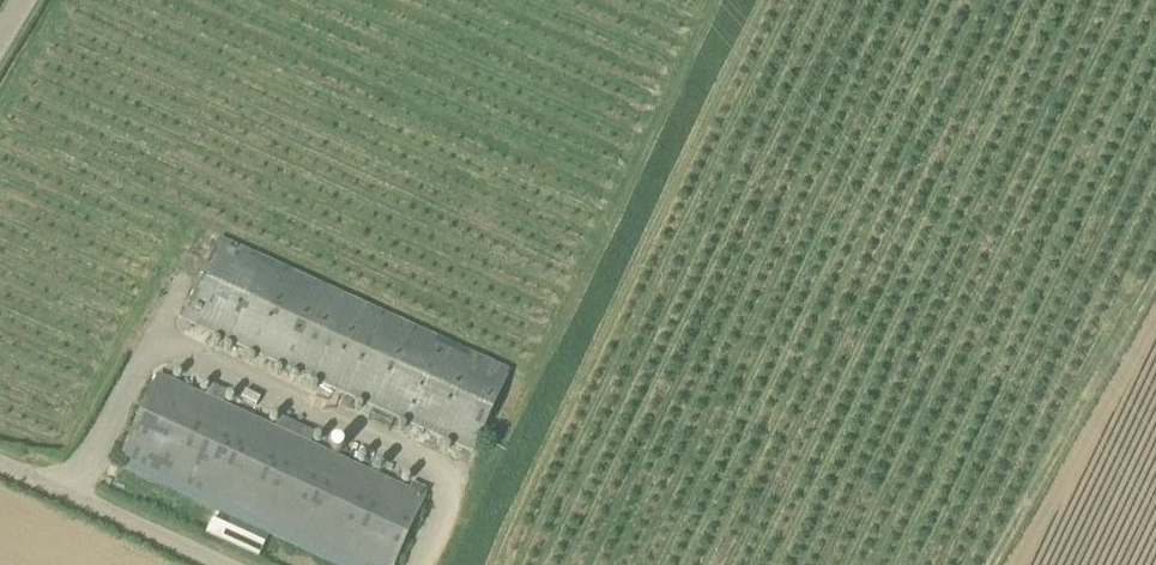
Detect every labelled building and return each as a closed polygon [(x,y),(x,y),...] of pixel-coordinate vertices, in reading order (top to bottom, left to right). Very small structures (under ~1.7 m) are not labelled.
[(472,452),(507,374),(223,244),(188,323),(472,452)] [(125,456),(363,564),(394,564),(425,499),(161,377),(125,456)]
